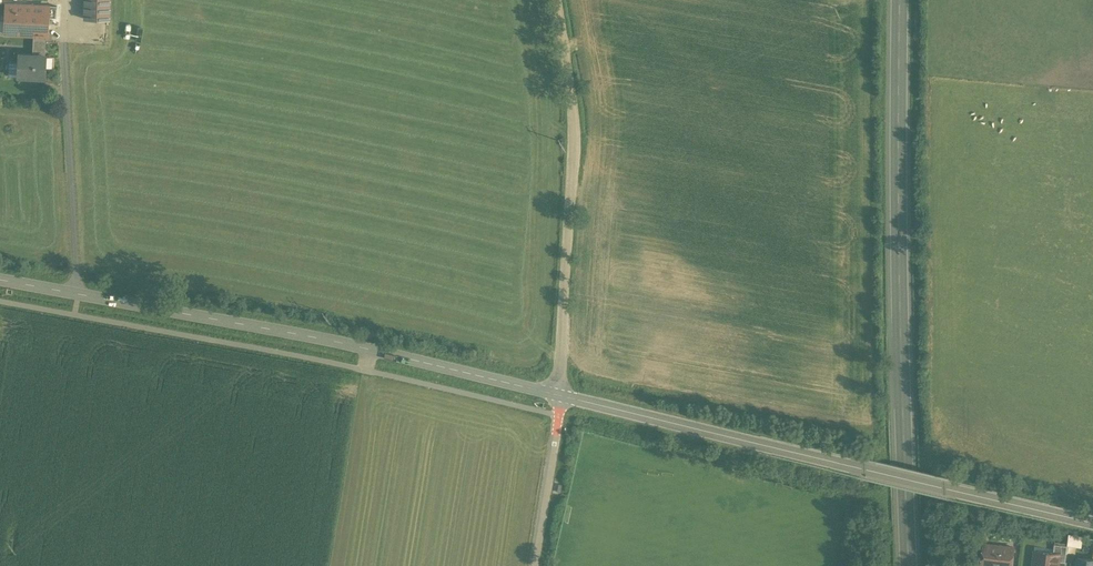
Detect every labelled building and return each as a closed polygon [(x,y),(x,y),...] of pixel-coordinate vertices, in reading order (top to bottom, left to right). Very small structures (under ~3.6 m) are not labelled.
[(84,19),(108,19),(109,0),(85,0),(84,19)] [(56,6),(5,4),(4,33),(33,34),(46,35),(47,35),(48,16),(56,16),(56,6)] [(33,34),(32,54),(18,53),(17,76),(45,77),(46,54),(45,54),(46,35),(33,34)] [(984,543),(982,564),(1002,565),(1011,565),(1013,546),(984,543)] [(1067,545),(1054,543),(1053,552),(1059,553),(1058,560),(1065,561),(1067,545)] [(1035,550),(1033,565),(1057,565),(1058,560),(1059,553),(1053,552),(1035,550)] [(1078,556),(1076,565),(1092,565),(1092,558),(1078,556)]
